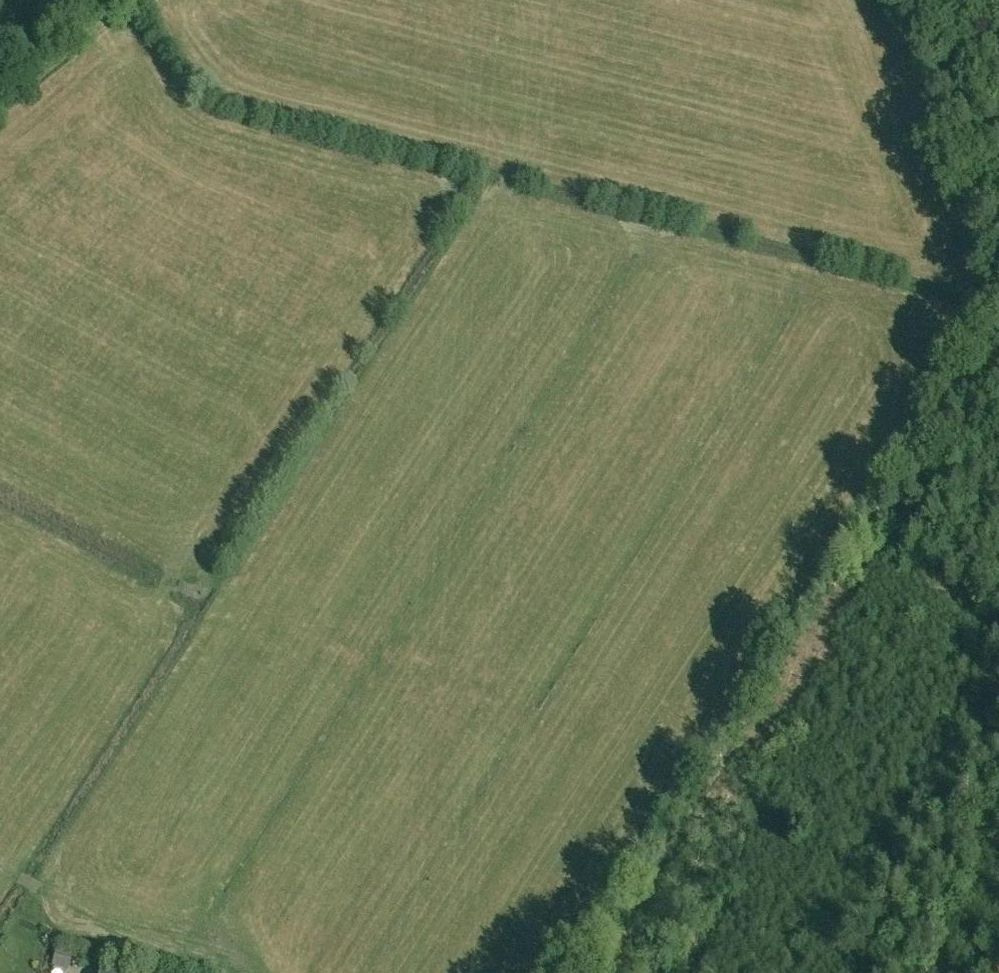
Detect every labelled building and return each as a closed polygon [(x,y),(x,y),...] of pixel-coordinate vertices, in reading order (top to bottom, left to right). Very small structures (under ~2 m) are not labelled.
[(55,951),(52,965),(69,970),(73,955),(55,951)]
